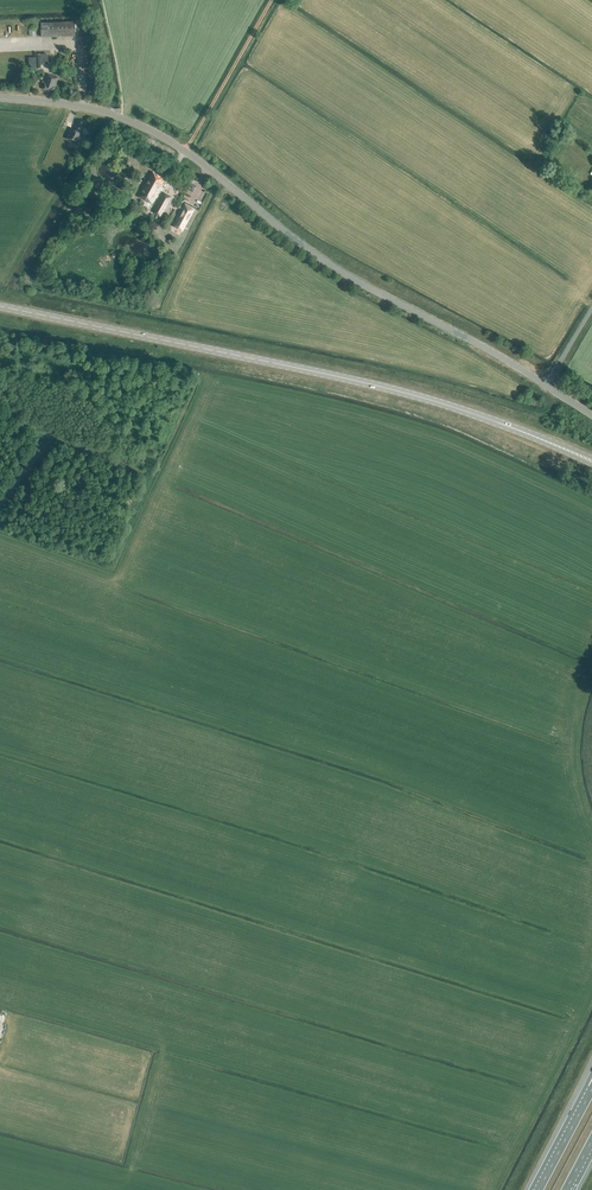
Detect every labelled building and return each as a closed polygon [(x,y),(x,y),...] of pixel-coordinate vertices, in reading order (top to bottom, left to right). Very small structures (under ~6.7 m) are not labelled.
[(42,37),(75,36),(75,21),(41,22),(42,37)] [(30,67),(40,67),(40,64),(48,64),(47,54),(37,55),(37,58),(29,58),(30,67)] [(64,68),(55,65),(53,72),(62,75),(64,68)] [(53,92),(58,77),(47,74),(46,79),(46,82),(45,81),(42,89),(53,92)] [(84,122),(79,120),(79,121),(77,121),(73,129),(71,128),(65,138),(77,144),(83,134),(80,132),(82,128),(81,128),(84,122)] [(557,173),(561,167),(550,160),(546,166),(557,173)] [(164,178),(153,172),(150,178),(148,177),(138,196),(148,202),(148,201),(152,203),(162,185),(161,184),(164,178)] [(160,215),(162,212),(171,196),(164,193),(154,212),(160,215)] [(186,225),(194,209),(185,204),(177,220),(186,225)]
